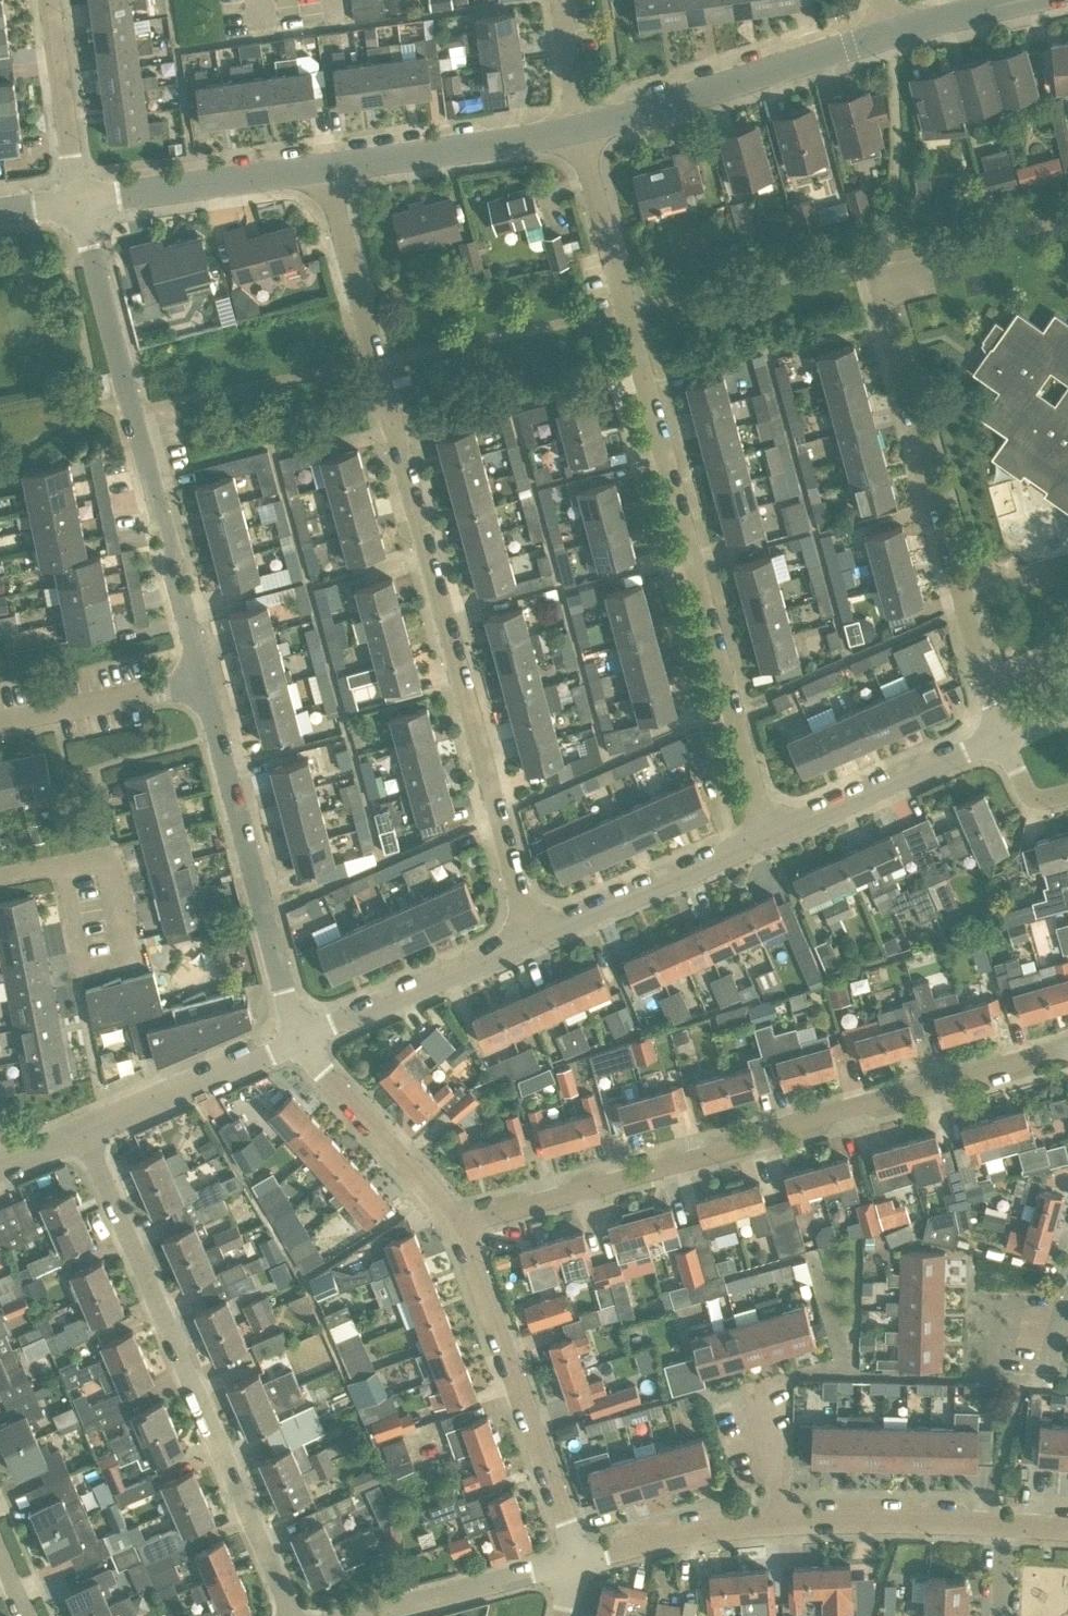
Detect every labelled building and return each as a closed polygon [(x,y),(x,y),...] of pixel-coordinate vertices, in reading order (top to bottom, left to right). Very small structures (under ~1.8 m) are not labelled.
[(133,19),(131,8),(148,5),(147,0),(105,0),(90,2),(93,24),(133,19)] [(661,0),(637,0),(641,26),(664,23),(661,0)] [(686,20),(684,0),(661,0),(664,23),(686,20)] [(706,0),(684,0),(686,20),(709,17),(706,0)] [(730,14),(728,0),(706,0),(709,17),(730,14)] [(752,0),(728,0),(730,14),(754,10),(752,0)] [(776,7),(775,0),(752,0),(754,10),(776,7)] [(383,3),(353,7),(355,20),(385,16),(383,3)] [(469,31),(463,32),(464,42),(519,33),(516,10),(476,15),(478,30),(469,31)] [(96,47),(152,39),(151,28),(134,31),(133,19),(93,24),(96,47)] [(9,48),(6,24),(0,24),(0,49),(9,48)] [(441,45),(453,44),(451,33),(440,35),(441,44),(441,45)] [(519,33),(464,42),(464,43),(465,53),(480,51),(482,61),(522,56),(521,53),(519,33)] [(402,56),(408,95),(431,92),(430,86),(441,85),(434,37),(413,40),(415,54),(402,56)] [(99,69),(139,63),(137,52),(154,50),(152,39),(96,47),(99,69)] [(1067,88),(1067,40),(1052,42),(1056,89),(1067,88)] [(408,95),(402,56),(391,57),(389,42),(378,44),(386,99),(408,95)] [(363,102),(386,99),(378,44),(367,45),(370,60),(358,62),(363,102)] [(363,102),(358,62),(346,64),(344,49),(332,50),(334,65),(340,105),(363,102)] [(998,102),(1035,92),(1023,50),(987,60),(998,102)] [(286,57),(293,112),(316,108),(316,105),(313,86),(311,70),(311,69),(299,71),(297,55),(286,57)] [(483,74),(469,76),(470,87),(479,85),(505,82),(525,80),(523,62),(522,59),(522,57),(522,56),(482,61),(482,63),(483,74)] [(271,115),(293,112),(286,57),(275,58),(277,73),(265,75),(271,115)] [(1001,111),(998,102),(987,60),(950,70),(961,112),(970,109),(972,118),(984,121),(992,119),(1001,111)] [(271,115),(265,75),(254,77),(252,61),(241,63),(248,118),(271,115)] [(103,92),(159,84),(157,73),(141,75),(139,63),(99,69),(103,92)] [(226,121),(248,118),(241,63),(230,64),(232,80),(220,81),(226,121)] [(226,121),(220,81),(209,83),(207,68),(195,69),(203,124),(226,121)] [(321,69),(311,70),(313,86),(320,85),(325,84),(322,68),(321,69)] [(925,122),(961,112),(950,70),(913,80),(925,122)] [(159,84),(165,83),(164,72),(157,73),(159,84)] [(18,108),(14,83),(0,85),(0,110),(18,108)] [(106,114),(145,108),(144,97),(160,95),(159,84),(103,92),(106,114)] [(322,104),(320,85),(313,86),(316,105),(322,104)] [(537,103),(537,89),(517,89),(517,103),(537,103)] [(833,101),(845,148),(876,140),(873,126),(889,122),(881,90),(865,95),(864,93),(833,101)] [(1061,97),(1048,100),(1067,186),(1067,129),(1061,97)] [(23,150),(18,108),(0,110),(0,153),(23,150)] [(145,108),(106,114),(109,137),(165,129),(163,118),(147,121),(145,108)] [(789,166),(823,157),(811,110),(777,119),(789,166)] [(735,184),(770,174),(757,127),(722,137),(735,184)] [(644,210),(683,200),(685,200),(683,194),(703,189),(692,147),(671,152),(674,164),(635,174),(644,210)] [(1058,154),(1016,166),(1022,189),(1065,177),(1058,154)] [(983,194),(1018,185),(1012,162),(977,171),(983,194)] [(917,194),(932,193),(930,178),(915,180),(917,194)] [(853,215),(871,210),(864,185),(846,190),(853,215)] [(540,221),(531,188),(490,199),(498,232),(525,225),(530,243),(533,246),(537,248),(545,245),(543,239),(545,238),(540,221)] [(820,222),(813,196),(791,203),(799,228),(820,222)] [(404,249),(460,234),(451,198),(394,213),(404,249)] [(741,242),(755,239),(745,200),(731,204),(741,242)] [(301,262),(292,227),(245,239),(242,229),(226,233),(238,279),(301,262)] [(562,241),(561,234),(545,238),(543,239),(545,245),(551,268),(568,263),(568,262),(577,259),(574,248),(584,245),(581,236),(562,241)] [(138,264),(145,289),(132,293),(135,303),(163,296),(165,303),(189,297),(186,286),(212,279),(201,237),(163,246),(165,257),(138,264)] [(468,275),(485,271),(476,237),(460,241),(468,275)] [(232,325),(245,321),(237,291),(224,294),(232,325)] [(1054,312),(1042,328),(1026,317),(1014,334),(996,321),(983,340),(991,347),(973,373),(999,391),(981,417),(1006,435),(991,457),(1021,477),(1035,457),(1059,474),(1045,494),(1067,510),(1067,383),(1055,402),(1036,389),(1050,369),(1067,381),(1067,322),(1054,312)] [(825,381),(861,371),(854,345),(817,355),(825,381)] [(761,392),(773,389),(763,353),(750,356),(761,392)] [(781,393),(793,390),(786,363),(774,365),(781,393)] [(831,407),(868,397),(861,371),(825,381),(831,407)] [(693,410),(730,401),(723,374),(686,384),(693,410)] [(768,418),(780,415),(773,389),(761,392),(765,406),(768,418)] [(788,418),(800,415),(793,390),(781,393),(788,418)] [(838,432),(875,422),(868,397),(831,407),(838,432)] [(700,436),(736,426),(730,401),(693,410),(700,436)] [(564,438),(600,428),(593,402),(557,412),(564,436),(564,438)] [(518,410),(528,447),(537,445),(531,421),(547,417),(545,403),(518,410)] [(517,443),(507,407),(479,414),(483,429),(502,424),(507,446),(517,443)] [(780,415),(768,418),(773,435),(785,432),(780,415)] [(800,415),(788,418),(792,435),(804,432),(800,415)] [(845,458),(882,448),(875,422),(838,432),(845,458)] [(707,462),(743,452),(736,426),(700,436),(707,462)] [(444,463),(480,453),(473,427),(437,437),(444,463)] [(586,460),(607,454),(600,428),(564,438),(564,436),(555,439),(558,451),(567,448),(571,462),(565,464),(567,474),(588,469),(586,460)] [(268,448),(253,452),(263,493),(279,489),(268,448)] [(782,469),(793,466),(789,448),(777,451),(782,469)] [(802,470),(813,466),(808,448),(797,451),(802,470)] [(852,483),(889,473),(882,448),(845,458),(852,483)] [(328,485),(364,476),(357,449),(321,459),(328,485)] [(293,468),(311,464),(307,450),(279,458),(288,492),(299,490),(293,468)] [(513,472),(525,468),(520,450),(508,453),(513,472)] [(714,487),(750,478),(743,452),(707,462),(714,487)] [(451,489),(487,479),(480,453),(444,463),(451,489)] [(26,492),(73,483),(69,463),(22,472),(26,492)] [(547,479),(544,464),(533,467),(537,482),(547,479)] [(793,466),(782,469),(787,487),(798,484),(793,466)] [(813,466),(802,470),(806,487),(807,487),(809,495),(819,492),(817,484),(818,484),(813,466)] [(525,468),(513,472),(518,490),(530,486),(525,468)] [(889,473),(852,483),(859,510),(896,500),(889,473)] [(203,510),(240,500),(233,474),(196,483),(203,510)] [(584,516),(621,506),(614,479),(594,485),(591,474),(566,480),(573,503),(580,501),(584,516)] [(98,498),(110,496),(106,476),(93,479),(98,498)] [(335,511),(371,501),(364,476),(328,485),(335,511)] [(721,513),(757,503),(750,478),(714,487),(721,513)] [(458,514),(494,504),(487,479),(451,489),(458,514)] [(30,511),(77,502),(73,483),(26,492),(30,511)] [(548,525),(559,522),(549,485),(537,487),(548,525)] [(104,516),(114,514),(110,496),(98,498),(101,517),(104,516)] [(270,500),(275,518),(286,515),(281,497),(270,500)] [(788,534),(810,528),(802,499),(780,505),(788,534)] [(816,520),(826,518),(822,499),(811,502),(816,520)] [(210,535),(246,526),(240,500),(203,510),(210,535)] [(342,537),(378,527),(371,501),(335,511),(342,537)] [(527,523),(539,520),(534,501),(522,504),(527,523)] [(34,530),(81,521),(77,502),(30,511),(34,530)] [(757,503),(721,513),(728,539),(764,530),(757,503)] [(464,540),(501,530),(494,504),(458,514),(464,540)] [(591,541),(628,532),(621,506),(584,516),(591,541)] [(292,510),(296,522),(307,519),(304,507),(292,510)] [(108,535),(118,533),(114,514),(104,516),(101,517),(102,521),(98,521),(100,534),(105,534),(105,536),(108,535)] [(282,544),(293,541),(286,515),(275,518),(282,544)] [(302,547),(314,544),(307,519),(296,522),(302,547)] [(539,520),(527,523),(532,541),(544,538),(539,520)] [(38,549),(85,539),(81,521),(34,530),(38,549)] [(559,522),(548,525),(552,543),(563,540),(559,522)] [(873,561),(909,551),(902,525),(866,535),(873,561)] [(217,561),(253,551),(246,526),(210,535),(217,561)] [(378,527),(342,537),(349,563),(385,553),(378,527)] [(471,565),(508,555),(501,530),(464,540),(471,565)] [(628,532),(591,541),(598,568),(635,558),(628,532)] [(811,572),(822,569),(812,532),(789,539),(792,551),(805,547),(811,572)] [(108,535),(105,536),(109,553),(121,551),(118,533),(108,535)] [(0,541),(0,551),(16,546),(14,537),(0,541)] [(89,557),(85,539),(38,549),(42,568),(55,565),(89,557)] [(303,577),(293,541),(282,544),(291,580),(303,577)] [(314,544),(302,547),(309,573),(321,570),(314,544)] [(126,570),(138,568),(134,547),(121,550),(126,570)] [(829,573),(841,570),(835,550),(824,553),(829,573)] [(217,561),(224,587),(260,578),(253,551),(217,561)] [(880,587),(916,577),(909,551),(873,561),(880,587)] [(508,555),(471,565),(478,592),(515,582),(517,592),(554,582),(552,572),(553,571),(548,553),(536,556),(541,574),(515,581),(508,555)] [(58,584),(104,574),(100,555),(89,557),(55,565),(58,584)] [(561,576),(572,573),(567,555),(556,558),(561,576)] [(741,591),(778,581),(771,555),(734,565),(741,591)] [(129,589),(142,586),(138,568),(126,570),(129,589)] [(817,598),(828,595),(822,569),(811,572),(817,598)] [(836,599),(849,595),(846,585),(845,585),(841,570),(829,573),(836,599)] [(62,602),(108,593),(104,574),(58,584),(62,602)] [(916,577),(880,587),(887,613),(923,603),(916,577)] [(363,614),(399,604),(392,578),(356,587),(363,614)] [(748,617),(785,607),(778,581),(741,591),(748,617)] [(300,614),(312,611),(304,582),(293,585),(296,596),(300,614)] [(612,619),(649,609),(642,583),(605,593),(612,619)] [(133,608),(146,605),(142,586),(129,589),(133,608)] [(575,629),(587,626),(582,607),(579,591),(567,595),(571,610),(570,610),(575,629)] [(264,592),(246,597),(248,609),(230,613),(237,640),(274,630),(264,592)] [(66,621),(112,611),(108,593),(62,602),(66,621)] [(321,616),(332,613),(327,595),(316,598),(321,616)] [(828,595),(817,598),(822,616),(833,613),(828,595)] [(849,595),(836,599),(843,622),(844,622),(849,643),(864,639),(859,618),(855,619),(849,602),(851,602),(849,595)] [(553,618),(564,615),(559,596),(548,599),(553,618)] [(369,639),(405,630),(399,604),(363,614),(369,639)] [(146,605),(133,608),(137,626),(149,623),(146,605)] [(755,642),(791,632),(785,607),(748,617),(755,642)] [(492,644),(529,634),(522,608),(485,618),(492,644)] [(619,645),(656,635),(649,609),(612,619),(619,645)] [(112,611),(66,621),(70,640),(116,631),(112,611)] [(309,648),(321,645),(316,626),(304,629),(309,648)] [(587,626),(575,629),(580,646),(591,643),(587,626)] [(330,650),(350,644),(341,646),(336,628),(325,632),(330,650)] [(832,652),(842,650),(837,629),(827,632),(832,652)] [(244,665),(280,656),(274,630),(237,640),(244,665)] [(376,665),(412,656),(405,630),(369,639),(376,665)] [(562,653),(574,650),(569,630),(557,633),(562,653)] [(791,632),(755,642),(762,668),(799,659),(791,632)] [(499,670),(536,660),(529,634),(492,644),(499,670)] [(626,670),(662,661),(656,635),(619,645),(626,670)] [(909,686),(925,720),(949,710),(923,650),(933,646),(928,635),(893,650),(909,686)] [(350,644),(330,650),(337,676),(357,672),(350,644)] [(316,674),(328,671),(321,645),(309,648),(316,674)] [(867,655),(872,666),(889,658),(884,647),(867,655)] [(574,650),(562,653),(567,670),(578,667),(574,650)] [(854,673),(872,666),(867,655),(850,662),(854,673)] [(251,691),(287,681),(280,656),(244,665),(251,691)] [(412,656),(376,665),(383,691),(419,682),(412,656)] [(589,680),(609,675),(609,674),(605,674),(602,665),(597,667),(595,658),(584,661),(589,680)] [(506,696),(543,686),(536,660),(499,670),(506,696)] [(633,696),(669,686),(662,661),(626,670),(633,696)] [(818,676),(827,695),(827,694),(824,687),(840,680),(835,669),(818,676)] [(323,699),(335,696),(328,671),(316,674),(323,699)] [(596,706),(607,703),(605,695),(613,692),(609,675),(589,680),(596,706)] [(809,703),(827,695),(818,676),(801,684),(809,703)] [(344,702),(355,699),(353,693),(350,680),(339,683),(342,695),(344,702)] [(258,716),(294,707),(287,681),(251,691),(258,716)] [(576,704),(587,701),(583,682),(571,685),(573,694),(576,704)] [(513,721),(550,711),(543,686),(506,696),(513,721)] [(669,686),(633,696),(640,722),(676,712),(669,686)] [(900,731),(925,720),(909,686),(885,697),(900,731)] [(778,709),(792,703),(786,690),(772,697),(778,709)] [(335,696),(323,699),(327,717),(340,714),(335,696)] [(876,742),(900,731),(885,697),(861,707),(876,742)] [(587,701),(576,704),(581,722),(592,719),(587,701)] [(607,703),(596,706),(602,731),(603,730),(609,751),(624,748),(619,726),(614,728),(607,703)] [(294,707),(258,716),(265,743),(301,733),(294,707)] [(397,743),(433,733),(426,707),(390,717),(397,743)] [(852,752),(876,742),(861,707),(837,718),(852,752)] [(520,747),(557,737),(550,711),(513,721),(520,747)] [(828,763),(852,752),(837,718),(813,729),(828,763)] [(355,746),(366,743),(362,724),(350,727),(355,746)] [(803,774),(828,763),(813,729),(788,739),(803,774)] [(404,769),(440,759),(433,733),(397,743),(404,769)] [(585,737),(589,753),(592,764),(603,759),(596,734),(585,737)] [(546,781),(574,773),(570,759),(563,761),(557,737),(520,747),(527,773),(543,769),(546,781)] [(668,766),(690,757),(681,737),(660,745),(668,766)] [(341,769),(353,766),(348,747),(336,750),(341,769)] [(13,758),(22,802),(53,795),(45,752),(13,758)] [(627,759),(632,771),(650,763),(645,752),(627,759)] [(278,794),(314,784),(307,757),(271,767),(278,794)] [(22,802),(13,758),(0,760),(0,806),(22,802)] [(364,779),(376,776),(371,758),(359,761),(364,779)] [(411,795),(447,785),(440,759),(404,769),(411,795)] [(615,778),(632,771),(627,759),(611,766),(615,778)] [(133,809),(176,798),(168,767),(125,778),(133,809)] [(578,781),(583,792),(601,784),(596,773),(578,781)] [(376,776),(364,779),(369,797),(381,794),(376,776)] [(669,790),(685,825),(710,814),(694,779),(669,790)] [(344,804),(362,799),(357,781),(339,786),(344,804)] [(564,800),(583,792),(578,781),(554,791),(560,806),(561,805),(560,803),(564,801),(564,800)] [(284,820),(321,810),(314,784),(278,794),(284,820)] [(442,814),(454,811),(447,785),(411,795),(402,797),(405,809),(414,806),(422,836),(446,830),(442,814)] [(660,836),(685,825),(669,790),(645,801),(660,836)] [(540,815),(560,806),(554,791),(534,800),(540,815)] [(968,833),(996,821),(984,793),(956,805),(963,822),(944,830),(948,840),(939,844),(940,846),(968,833)] [(141,839),(184,828),(176,798),(133,809),(141,839)] [(357,828),(368,825),(362,799),(344,804),(350,803),(357,828)] [(636,846),(660,836),(645,801),(621,811),(636,846)] [(291,845),(328,836),(321,810),(284,820),(291,845)] [(612,857),(636,846),(621,811),(596,822),(612,857)] [(927,851),(930,850),(929,848),(940,843),(928,817),(915,823),(927,851)] [(968,833),(940,846),(943,854),(952,850),(955,855),(974,847),(979,860),(1008,848),(996,821),(968,833)] [(587,868),(612,857),(596,822),(572,833),(587,868)] [(936,865),(930,850),(927,851),(915,823),(902,828),(914,856),(916,856),(939,912),(958,904),(946,876),(951,874),(946,861),(936,865)] [(400,847),(394,827),(380,831),(386,851),(400,847)] [(149,869),(192,858),(184,828),(141,839),(149,869)] [(902,861),(914,856),(902,828),(866,844),(886,892),(887,895),(893,908),(894,911),(913,903),(921,921),(938,914),(925,884),(909,891),(907,887),(900,890),(890,867),(902,861)] [(562,879),(587,868),(572,833),(547,844),(562,879)] [(1067,907),(1067,859),(1061,833),(1023,843),(1030,868),(1041,865),(1047,885),(1043,886),(1046,897),(1032,901),(1036,916),(1067,907)] [(328,836),(291,845),(298,872),(315,867),(319,881),(349,873),(345,858),(334,861),(328,836)] [(364,855),(375,852),(372,838),(360,841),(364,855)] [(420,850),(425,861),(426,860),(428,866),(454,855),(447,838),(420,850)] [(866,844),(842,855),(854,883),(867,877),(877,900),(887,895),(886,892),(866,844)] [(401,871),(425,861),(420,850),(396,860),(401,871)] [(830,893),(854,883),(842,855),(818,865),(830,893)] [(157,900),(200,888),(192,858),(149,869),(157,900)] [(377,882),(401,871),(396,860),(372,871),(377,882)] [(805,904),(830,893),(818,865),(793,876),(805,904)] [(353,893),(377,882),(372,871),(348,881),(353,893)] [(336,900),(353,893),(348,881),(331,889),(336,900)] [(438,891),(454,926),(479,916),(463,881),(438,891)] [(200,888),(157,900),(166,933),(168,942),(188,937),(185,925),(208,919),(200,888)] [(429,937),(454,926),(438,891),(414,902),(429,937)] [(786,922),(773,894),(748,905),(760,934),(786,922)] [(40,927),(33,895),(0,902),(0,935),(40,927)] [(317,895),(306,900),(313,916),(324,911),(317,895)] [(834,901),(840,918),(853,912),(846,896),(834,901)] [(839,918),(840,918),(834,901),(822,906),(832,930),(843,925),(839,918)] [(405,947),(429,937),(414,902),(390,913),(405,947)] [(760,934),(748,905),(723,916),(736,944),(748,939),(751,947),(764,942),(760,934)] [(381,958),(405,947),(390,913),(366,923),(381,958)] [(711,955),(736,944),(723,916),(699,927),(711,955)] [(1014,943),(1030,937),(1023,919),(1007,924),(1014,943)] [(1067,951),(1067,922),(1055,925),(1063,953),(1067,951)] [(357,968),(381,958),(366,923),(342,933),(357,968)] [(46,958),(40,927),(0,935),(0,954),(2,966),(46,958)] [(687,966),(711,955),(699,927),(674,937),(687,966)] [(332,979),(357,968),(342,933),(317,944),(332,979)] [(901,947),(895,934),(882,940),(887,953),(901,947)] [(662,977),(687,966),(674,937),(650,948),(662,977)] [(827,972),(842,966),(829,938),(815,944),(827,972)] [(985,942),(972,946),(976,958),(988,955),(985,942)] [(637,988),(662,977),(650,948),(624,960),(637,988)] [(821,981),(808,951),(794,957),(807,987),(821,981)] [(9,997),(52,988),(46,958),(2,966),(9,997)] [(1008,969),(1005,959),(994,962),(997,972),(1008,969)] [(1051,1010),(1067,1005),(1067,959),(1054,963),(1058,979),(1043,983),(1051,1010)] [(572,972),(585,1002),(610,991),(597,962),(572,972)] [(774,967),(764,971),(776,997),(787,992),(787,991),(786,992),(774,967)] [(1051,1010),(1043,983),(1039,967),(1008,976),(1013,992),(1021,1019),(1051,1010)] [(720,975),(732,1001),(743,997),(731,970),(720,975)] [(163,1007),(153,971),(122,979),(120,976),(103,983),(103,984),(86,989),(93,1027),(128,1018),(138,1056),(158,1051),(160,1059),(156,1061),(157,1062),(253,1021),(247,999),(236,1002),(233,989),(207,995),(204,990),(183,999),(184,1001),(163,1007)] [(560,1013),(585,1002),(572,972),(547,983),(560,1013)] [(722,1006),(732,1001),(720,975),(710,980),(722,1006)] [(832,1007),(850,1002),(843,976),(825,981),(832,1007)] [(968,1033),(961,1006),(956,989),(933,996),(929,979),(913,983),(916,995),(919,1009),(927,1007),(929,1016),(927,1017),(931,1031),(938,1029),(942,1040),(968,1033)] [(536,1024),(560,1013),(547,983),(523,994),(536,1024)] [(15,1028),(59,1019),(52,988),(9,997),(15,1028)] [(670,993),(681,1019),(692,1014),(680,989),(670,993)] [(805,990),(789,994),(793,1006),(808,1002),(805,990)] [(671,1024),(681,1019),(670,993),(659,998),(671,1024)] [(510,1035),(536,1024),(523,994),(497,1005),(510,1035)] [(922,1018),(919,1009),(916,995),(902,999),(903,1003),(877,1010),(890,1055),(917,1048),(913,1035),(924,1032),(921,1019),(922,1018)] [(961,1006),(968,1033),(995,1025),(991,1013),(1001,1010),(998,996),(961,1006)] [(755,1003),(748,1005),(752,1021),(759,1019),(755,1003)] [(615,1036),(628,1030),(627,1028),(635,1024),(626,1004),(605,1013),(615,1036)] [(485,1046),(510,1035),(497,1005),(472,1016),(485,1046)] [(862,1062),(890,1055),(877,1010),(879,1018),(841,1028),(848,1054),(859,1051),(862,1062)] [(21,1058),(65,1049),(59,1019),(15,1028),(21,1058)] [(439,1061),(444,1057),(462,1040),(443,1019),(420,1039),(439,1061)] [(754,1026),(761,1053),(768,1051),(774,1074),(781,1072),(784,1085),(811,1077),(803,1050),(803,1051),(800,1041),(796,1026),(774,1032),(771,1021),(754,1026)] [(568,1030),(577,1052),(591,1046),(581,1024),(568,1030)] [(565,1057),(577,1052),(568,1030),(556,1035),(565,1057)] [(811,1077),(838,1070),(834,1056),(843,1054),(840,1040),(830,1043),(827,1033),(800,1041),(803,1051),(803,1050),(811,1077)] [(637,1063),(657,1058),(651,1035),(631,1040),(637,1063)] [(462,1040),(444,1057),(453,1067),(474,1047),(465,1037),(462,1040)] [(419,1078),(419,1079),(431,1068),(418,1053),(419,1051),(410,1041),(393,1056),(397,1060),(379,1076),(398,1097),(419,1078)] [(518,1051),(527,1073),(540,1067),(532,1045),(518,1051)] [(610,1048),(590,1055),(595,1074),(616,1068),(610,1048)] [(65,1049),(21,1058),(28,1090),(71,1081),(65,1049)] [(498,1085),(527,1073),(518,1051),(486,1065),(498,1085)] [(732,1099),(759,1091),(755,1076),(767,1073),(761,1053),(748,1057),(750,1065),(724,1073),(732,1099)] [(556,1070),(564,1096),(579,1091),(572,1065),(556,1070)] [(537,1072),(518,1080),(519,1083),(523,1094),(543,1085),(537,1072)] [(705,1107),(732,1099),(724,1073),(687,1083),(691,1097),(701,1094),(705,1107)] [(432,1093),(419,1079),(419,1078),(398,1097),(417,1118),(428,1108),(432,1112),(441,1103),(446,1109),(465,1092),(459,1085),(454,1090),(446,1081),(432,1093)] [(479,1092),(494,1087),(491,1078),(476,1084),(479,1092)] [(646,1095),(653,1121),(681,1114),(679,1109),(689,1107),(682,1085),(646,1095)] [(465,1092),(446,1109),(456,1120),(479,1099),(470,1089),(465,1092)] [(566,1118),(573,1144),(600,1136),(596,1122),(602,1121),(594,1091),(581,1095),(586,1112),(566,1118)] [(289,1137),(312,1116),(292,1094),(269,1115),(289,1137)] [(626,1129),(653,1121),(646,1095),(609,1105),(612,1118),(622,1116),(626,1129)] [(573,1144),(566,1118),(546,1123),(541,1106),(528,1110),(536,1138),(542,1137),(546,1151),(573,1144)] [(991,1119),(998,1140),(998,1139),(1002,1154),(1017,1149),(1022,1168),(1049,1161),(1043,1142),(1035,1144),(1031,1129),(1029,1129),(1023,1110),(991,1119)] [(490,1139),(497,1165),(525,1157),(520,1143),(527,1141),(519,1113),(505,1116),(508,1125),(489,1130),(491,1139),(490,1139)] [(243,1170),(264,1158),(239,1116),(219,1128),(243,1170)] [(308,1158),(331,1137),(312,1116),(289,1137),(308,1158)] [(984,1144),(998,1140),(991,1119),(960,1128),(972,1169),(960,1173),(964,1188),(965,1188),(979,1184),(974,1166),(976,1166),(975,1162),(988,1158),(984,1144)] [(497,1165),(490,1139),(469,1145),(464,1128),(454,1131),(462,1159),(466,1158),(470,1173),(497,1165)] [(964,1188),(960,1173),(958,1169),(954,1170),(948,1149),(940,1151),(935,1134),(904,1142),(914,1180),(947,1171),(952,1191),(943,1193),(948,1210),(955,1209),(970,1204),(965,1188),(964,1188)] [(206,1157),(218,1149),(211,1137),(199,1145),(206,1157)] [(327,1179),(350,1159),(331,1137),(308,1158),(327,1179)] [(883,1189),(914,1180),(904,1142),(872,1151),(883,1189)] [(173,1176),(172,1175),(162,1151),(131,1164),(137,1177),(133,1178),(137,1188),(141,1187),(142,1189),(173,1176)] [(221,1170),(231,1165),(223,1152),(211,1158),(215,1166),(221,1170)] [(815,1167),(821,1189),(822,1189),(825,1197),(841,1193),(844,1203),(858,1199),(847,1158),(815,1167)] [(347,1201),(369,1180),(350,1159),(327,1179),(347,1201)] [(1030,1219),(1053,1226),(1062,1194),(1043,1188),(1050,1166),(1028,1171),(1020,1200),(1034,1204),(1030,1219)] [(808,1193),(821,1189),(815,1167),(784,1176),(790,1198),(794,1212),(811,1207),(808,1193)] [(208,1203),(223,1197),(227,1195),(220,1178),(196,1188),(195,1186),(189,1180),(185,1169),(172,1175),(173,1176),(142,1189),(147,1200),(143,1202),(148,1213),(152,1211),(152,1213),(203,1191),(208,1203)] [(258,1196),(280,1183),(273,1171),(251,1184),(258,1196)] [(369,1180),(347,1201),(366,1223),(389,1202),(369,1180)] [(771,1227),(759,1182),(727,1191),(733,1214),(734,1213),(750,1209),(756,1233),(772,1229),(771,1227)] [(52,1229),(82,1216),(77,1203),(81,1201),(77,1190),(72,1192),(72,1190),(41,1204),(46,1215),(34,1220),(24,1196),(12,1201),(23,1228),(17,1230),(22,1241),(23,1242),(41,1233),(52,1229)] [(738,1228),(734,1213),(733,1214),(727,1191),(695,1200),(707,1246),(697,1249),(705,1278),(718,1274),(708,1236),(738,1228)] [(272,1221),(295,1208),(288,1196),(266,1210),(272,1221)] [(223,1197),(208,1203),(201,1207),(207,1221),(229,1211),(223,1197)] [(864,1234),(880,1229),(872,1200),(856,1204),(864,1234)] [(23,1242),(22,1241),(17,1230),(23,1228),(12,1201),(0,1207),(0,1235),(6,1248),(23,1242)] [(905,1201),(895,1204),(899,1221),(896,1221),(897,1223),(910,1219),(905,1201)] [(639,1216),(646,1238),(661,1234),(665,1247),(681,1243),(670,1207),(639,1216)] [(955,1209),(948,1210),(927,1215),(921,1239),(955,1246),(957,1230),(950,1229),(955,1209)] [(1001,1229),(1004,1216),(985,1211),(981,1224),(1001,1229)] [(82,1216),(52,1229),(62,1253),(93,1240),(87,1227),(92,1225),(87,1215),(83,1216),(82,1216)] [(353,1231),(345,1216),(324,1228),(332,1242),(353,1231)] [(649,1252),(646,1238),(639,1216),(608,1224),(614,1247),(617,1257),(604,1261),(610,1283),(624,1279),(619,1260),(649,1252)] [(784,1224),(792,1253),(806,1249),(797,1219),(784,1224)] [(1044,1257),(1053,1226),(1030,1219),(1025,1235),(1011,1231),(1007,1246),(1044,1257)] [(204,1249),(204,1248),(199,1237),(208,1233),(203,1221),(163,1238),(168,1250),(165,1251),(169,1262),(173,1261),(174,1262),(204,1249)] [(281,1235),(288,1247),(310,1234),(303,1222),(281,1235)] [(225,1228),(233,1246),(244,1241),(237,1223),(225,1228)] [(779,1256),(792,1253),(784,1224),(771,1227),(772,1229),(779,1256)] [(174,1262),(179,1274),(175,1276),(179,1286),(183,1284),(185,1287),(215,1274),(214,1272),(209,1261),(224,1254),(223,1250),(233,1246),(225,1228),(213,1233),(214,1235),(217,1242),(204,1248),(204,1249),(174,1262)] [(396,1268),(424,1258),(413,1230),(385,1241),(389,1252),(372,1259),(370,1264),(375,1277),(384,1273),(396,1269),(396,1268)] [(610,1283),(604,1261),(591,1264),(588,1253),(582,1231),(551,1240),(557,1262),(560,1276),(576,1272),(577,1278),(592,1274),(596,1287),(609,1283),(610,1283)] [(269,1264),(286,1255),(274,1235),(259,1241),(269,1264)] [(557,1262),(551,1240),(519,1249),(529,1284),(560,1276),(557,1262)] [(695,1249),(694,1245),(682,1249),(682,1248),(675,1249),(678,1260),(696,1256),(694,1249),(695,1249)] [(318,1247),(295,1260),(302,1272),(325,1259),(318,1247)] [(34,1277),(41,1274),(58,1267),(51,1251),(27,1261),(34,1277)] [(887,1280),(943,1281),(943,1251),(901,1251),(901,1272),(887,1272),(887,1280)] [(225,1284),(251,1272),(264,1267),(259,1255),(243,1263),(241,1260),(219,1270),(225,1284)] [(406,1295),(434,1285),(424,1258),(396,1268),(396,1269),(384,1273),(394,1300),(406,1295)] [(82,1299),(112,1285),(101,1259),(70,1273),(82,1299)] [(271,1268),(275,1278),(291,1271),(287,1261),(271,1268)] [(768,1269),(772,1281),(797,1274),(793,1262),(768,1269)] [(318,1298),(340,1290),(330,1265),(309,1278),(318,1298)] [(749,1287),(772,1281),(768,1269),(746,1275),(749,1287)] [(25,1295),(14,1270),(0,1276),(0,1297),(2,1302),(1,1303),(2,1305),(25,1295)] [(251,1272),(225,1284),(231,1296),(257,1285),(251,1272)] [(41,1274),(34,1277),(21,1282),(29,1299),(49,1291),(41,1274)] [(704,1299),(727,1293),(721,1274),(699,1280),(704,1299)] [(749,1287),(746,1275),(725,1281),(723,1274),(721,1274),(727,1293),(749,1287)] [(699,1280),(686,1284),(669,1289),(674,1305),(690,1301),(691,1303),(704,1299),(699,1280)] [(942,1309),(943,1281),(887,1280),(887,1284),(900,1284),(900,1300),(886,1300),(886,1308),(942,1309)] [(52,1352),(70,1344),(90,1336),(86,1326),(92,1323),(123,1309),(112,1285),(82,1299),(88,1313),(65,1323),(66,1326),(55,1331),(47,1313),(37,1318),(40,1325),(39,1325),(44,1336),(50,1351),(51,1350),(52,1352)] [(417,1322),(445,1312),(434,1285),(406,1295),(417,1322)] [(565,1292),(524,1306),(532,1329),(573,1316),(565,1292)] [(25,1295),(2,1305),(7,1317),(31,1307),(25,1295)] [(248,1318),(273,1308),(267,1295),(243,1307),(248,1318)] [(780,1310),(781,1309),(777,1295),(755,1301),(756,1304),(754,1305),(769,1359),(780,1356),(779,1352),(790,1348),(780,1310)] [(206,1337),(237,1323),(225,1298),(195,1312),(200,1323),(197,1325),(201,1336),(205,1335),(206,1337)] [(780,1310),(790,1348),(804,1345),(806,1349),(815,1347),(803,1303),(781,1309),(780,1310)] [(329,1326),(352,1316),(347,1304),(324,1314),(329,1326)] [(761,1361),(769,1359),(754,1305),(735,1310),(738,1321),(735,1322),(745,1360),(759,1356),(761,1361)] [(273,1308),(248,1318),(253,1329),(278,1317),(273,1308)] [(584,1327),(601,1322),(597,1308),(579,1313),(584,1327)] [(942,1338),(942,1309),(886,1308),(886,1312),(900,1312),(899,1329),(885,1329),(885,1337),(942,1338)] [(427,1350),(455,1339),(445,1312),(417,1322),(427,1350)] [(13,1349),(6,1331),(9,1330),(4,1318),(0,1319),(0,1355),(13,1349)] [(733,1363),(745,1360),(735,1322),(712,1328),(724,1371),(735,1368),(733,1363)] [(237,1323),(206,1337),(211,1348),(207,1350),(212,1360),(216,1358),(217,1361),(247,1347),(237,1323)] [(30,1342),(44,1336),(39,1325),(18,1334),(23,1344),(29,1341),(30,1342)] [(689,1335),(694,1355),(662,1364),(670,1393),(702,1384),(699,1372),(714,1368),(715,1373),(724,1371),(712,1328),(689,1335)] [(258,1358),(290,1344),(283,1329),(251,1342),(258,1358)] [(100,1375),(143,1356),(132,1330),(101,1344),(109,1362),(99,1367),(96,1360),(80,1367),(76,1358),(59,1366),(68,1386),(99,1373),(100,1375)] [(341,1353),(364,1343),(359,1331),(335,1341),(341,1353)] [(560,1374),(583,1367),(578,1352),(592,1347),(587,1331),(550,1344),(560,1374)] [(90,1336),(70,1344),(75,1355),(95,1347),(90,1336)] [(941,1367),(942,1338),(885,1337),(885,1341),(899,1341),(899,1357),(877,1357),(877,1366),(941,1367)] [(438,1376),(465,1366),(455,1339),(427,1350),(438,1376)] [(352,1380),(376,1370),(364,1343),(341,1353),(352,1380)] [(0,1355),(0,1383),(2,1383),(4,1387),(29,1376),(24,1364),(20,1366),(13,1349),(0,1355)] [(143,1356),(100,1375),(107,1389),(119,1384),(123,1393),(153,1380),(143,1356)] [(465,1366),(438,1376),(442,1388),(429,1393),(435,1409),(476,1393),(465,1366)] [(583,1367),(560,1374),(571,1405),(593,1398),(593,1396),(606,1392),(602,1378),(588,1382),(583,1367)] [(269,1397),(299,1384),(292,1368),(262,1381),(258,1372),(227,1386),(233,1398),(228,1400),(233,1411),(237,1409),(238,1411),(269,1397)] [(364,1406),(376,1401),(376,1400),(387,1396),(376,1370),(352,1380),(364,1406)] [(838,1379),(838,1392),(852,1392),(853,1380),(853,1379),(838,1379)] [(823,1380),(823,1398),(838,1398),(838,1380),(823,1380)] [(884,1393),(884,1380),(869,1380),(869,1393),(884,1393)] [(884,1380),(884,1393),(899,1393),(900,1380),(884,1380)] [(931,1394),(931,1381),(917,1381),(916,1394),(931,1394)] [(931,1381),(931,1394),(946,1395),(947,1382),(931,1381)] [(992,1395),(992,1385),(992,1384),(979,1383),(979,1382),(964,1382),(964,1395),(992,1395)] [(612,1409),(641,1400),(636,1383),(606,1393),(612,1409)] [(238,1411),(243,1423),(239,1424),(244,1435),(248,1433),(249,1435),(284,1420),(289,1432),(320,1418),(314,1404),(278,1419),(275,1411),(305,1398),(299,1384),(269,1397),(238,1411)] [(84,1422),(124,1406),(118,1391),(89,1403),(84,1392),(73,1396),(84,1421),(84,1422)] [(1065,1406),(1066,1393),(1052,1391),(1051,1404),(1065,1406)] [(679,1409),(694,1405),(691,1393),(676,1397),(679,1409)] [(329,1420),(343,1414),(336,1397),(322,1403),(329,1420)] [(115,1451),(173,1425),(163,1400),(132,1413),(133,1415),(129,1417),(124,1406),(84,1422),(84,1421),(82,1422),(85,1430),(102,1423),(104,1427),(122,1419),(127,1431),(110,1438),(115,1451)] [(35,1437),(28,1420),(45,1413),(39,1401),(15,1411),(17,1416),(0,1423),(0,1434),(7,1450),(35,1437)] [(376,1401),(364,1406),(378,1439),(416,1425),(410,1411),(399,1416),(396,1408),(382,1414),(376,1401)] [(645,1406),(648,1418),(662,1414),(659,1402),(645,1406)] [(634,1422),(648,1418),(645,1406),(631,1410),(634,1422)] [(965,1470),(976,1470),(977,1461),(992,1462),(993,1428),(978,1427),(978,1410),(954,1409),(954,1426),(953,1426),(952,1465),(966,1466),(965,1470)] [(471,1451),(496,1442),(486,1415),(447,1429),(457,1456),(471,1451)] [(600,1419),(603,1430),(617,1426),(614,1415),(600,1419)] [(271,1485),(332,1458),(331,1456),(347,1448),(342,1438),(308,1453),(303,1442),(326,1432),(320,1418),(289,1432),(295,1445),(260,1460),(271,1485)] [(588,1434),(603,1430),(600,1419),(585,1423),(588,1434)] [(826,1466),(835,1467),(836,1423),(812,1422),(811,1462),(825,1462),(825,1466),(826,1466)] [(1060,1467),(1064,1424),(1040,1422),(1036,1461),(1050,1462),(1049,1467),(1060,1467)] [(858,1463),(860,1424),(836,1423),(835,1467),(844,1467),(844,1463),(858,1463)] [(882,1468),(883,1424),(860,1424),(858,1463),(872,1463),(871,1468),(882,1468)] [(905,1464),(906,1425),(883,1424),(882,1468),(891,1468),(891,1463),(905,1464)] [(173,1425),(115,1451),(121,1463),(137,1456),(142,1468),(184,1450),(173,1425)] [(928,1469),(930,1425),(906,1425),(905,1464),(919,1464),(918,1469),(928,1469)] [(952,1465),(953,1426),(930,1425),(928,1469),(938,1469),(938,1465),(952,1465)] [(45,1483),(70,1472),(59,1447),(51,1450),(47,1441),(39,1445),(35,1437),(7,1450),(17,1475),(38,1466),(45,1483)] [(394,1477),(415,1470),(403,1437),(383,1444),(394,1477)] [(679,1444),(689,1481),(703,1478),(704,1481),(713,1479),(702,1438),(679,1444)] [(496,1442),(471,1451),(478,1471),(462,1476),(467,1488),(495,1479),(493,1473),(505,1469),(496,1442)] [(676,1485),(689,1481),(679,1444),(656,1450),(667,1491),(677,1488),(676,1485)] [(623,1504),(611,1462),(608,1449),(575,1458),(582,1485),(592,1482),(598,1506),(612,1502),(613,1506),(623,1504)] [(658,1494),(667,1491),(656,1450),(634,1456),(644,1494),(657,1490),(658,1494)] [(355,1491),(379,1480),(368,1454),(353,1460),(358,1473),(349,1477),(355,1491)] [(631,1497),(644,1494),(634,1456),(611,1462),(623,1504),(632,1501),(631,1497)] [(332,1458),(271,1485),(281,1509),(312,1496),(306,1483),(337,1469),(332,1458)] [(179,1507),(204,1496),(192,1470),(162,1483),(173,1509),(179,1507)] [(43,1534),(88,1514),(70,1472),(45,1483),(53,1500),(32,1509),(43,1534)] [(120,1505),(157,1489),(159,1486),(154,1474),(114,1491),(120,1505)] [(487,1528),(497,1525),(521,1516),(512,1489),(498,1494),(496,1489),(464,1501),(470,1517),(482,1513),(487,1528)] [(303,1559),(334,1546),(329,1534),(346,1527),(340,1513),(357,1505),(351,1493),(317,1508),(322,1521),(292,1534),(303,1559)] [(179,1507),(173,1509),(182,1529),(212,1516),(204,1496),(179,1507)] [(434,1521),(462,1512),(457,1497),(429,1507),(434,1521)] [(136,1501),(127,1505),(137,1529),(147,1525),(136,1501)] [(110,1553),(134,1542),(127,1525),(105,1534),(104,1533),(98,1536),(88,1514),(43,1534),(54,1558),(74,1549),(77,1554),(105,1542),(110,1553)] [(521,1516),(497,1525),(504,1545),(487,1551),(491,1562),(519,1552),(517,1547),(531,1542),(521,1516)] [(391,1558),(407,1555),(398,1519),(382,1523),(391,1558)] [(145,1562),(185,1545),(179,1529),(163,1536),(161,1531),(136,1542),(145,1562)] [(350,1552),(369,1544),(363,1531),(344,1539),(350,1552)] [(454,1556),(473,1550),(468,1534),(448,1541),(454,1556)] [(208,1579),(235,1567),(223,1540),(196,1551),(208,1578),(208,1579)] [(134,1542),(110,1553),(118,1570),(142,1559),(134,1542)] [(185,1545),(145,1562),(160,1599),(178,1592),(174,1582),(182,1578),(175,1562),(189,1555),(185,1545)] [(334,1546),(303,1559),(314,1583),(344,1570),(334,1546)] [(108,1603),(104,1595),(112,1592),(108,1583),(117,1580),(111,1565),(82,1578),(85,1585),(68,1592),(79,1615),(82,1615),(108,1604),(108,1603)] [(822,1591),(823,1611),(856,1609),(856,1615),(869,1615),(874,1599),(857,1600),(856,1578),(850,1579),(850,1565),(822,1566),(823,1591),(822,1591)] [(802,1592),(822,1591),(823,1591),(822,1566),(794,1567),(794,1580),(788,1581),(789,1610),(803,1610),(802,1592)] [(208,1578),(191,1586),(197,1601),(214,1594),(224,1615),(235,1615),(252,1609),(246,1595),(247,1595),(235,1567),(208,1579),(208,1578)] [(738,1571),(740,1597),(741,1612),(756,1611),(756,1615),(777,1615),(776,1611),(776,1604),(774,1581),(767,1581),(766,1568),(738,1571)] [(705,1587),(707,1609),(707,1615),(717,1615),(721,1615),(719,1599),(740,1597),(738,1571),(710,1573),(711,1586),(705,1587)] [(925,1611),(963,1613),(963,1612),(968,1612),(969,1592),(964,1592),(965,1577),(926,1575),(925,1611)] [(612,1615),(623,1615),(627,1597),(644,1600),(646,1590),(617,1583),(616,1589),(602,1586),(596,1612),(612,1615)] [(896,1598),(897,1584),(885,1583),(884,1598),(896,1598)] [(160,1599),(166,1615),(185,1615),(189,1615),(178,1592),(160,1599)] [(82,1615),(139,1615),(130,1594),(108,1603),(108,1604),(82,1615)] [(697,1600),(684,1597),(684,1605),(657,1600),(655,1615),(695,1615),(697,1600)] [(896,1613),(896,1598),(884,1598),(884,1603),(884,1612),(896,1613)]
